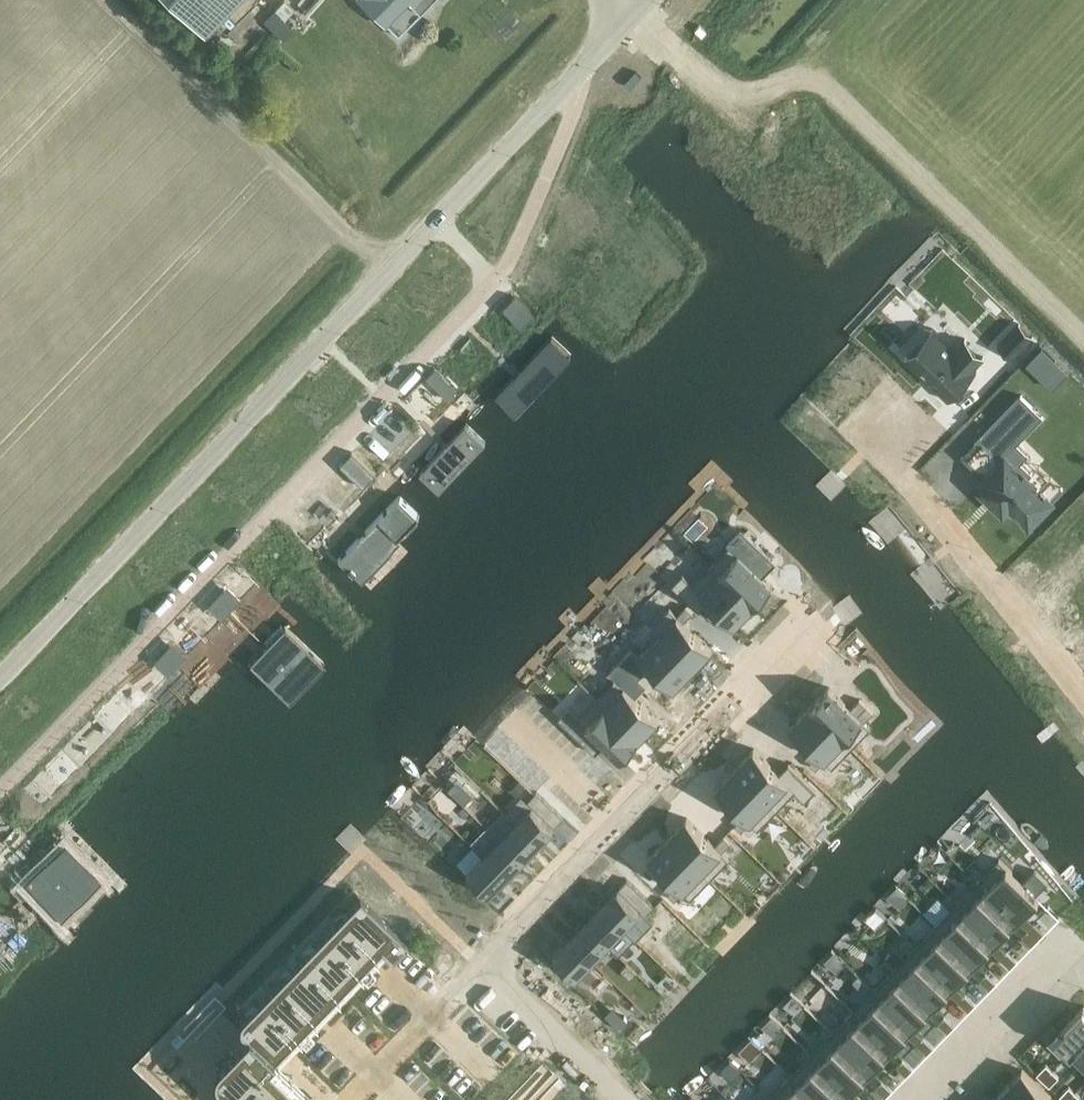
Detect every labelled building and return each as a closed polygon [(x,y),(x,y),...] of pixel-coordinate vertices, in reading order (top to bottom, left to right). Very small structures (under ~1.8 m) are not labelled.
[(203,32),(234,0),(170,0),(203,32)] [(377,16),(392,0),(361,0),(377,16)] [(420,14),(434,0),(406,0),(420,14)] [(513,292),(500,305),(519,323),(532,310),(513,292)] [(550,322),(474,402),(520,446),(596,367),(550,322)] [(997,345),(1012,359),(1034,337),(1019,323),(997,345)] [(906,357),(905,358),(948,400),(949,399),(947,396),(973,369),(976,372),(977,371),(974,368),(985,357),(984,356),(981,358),(966,344),(956,354),(933,333),(908,359),(906,357)] [(1067,372),(1043,347),(1027,363),(1052,388),(1067,372)] [(438,366),(425,379),(448,400),(460,388),(438,366)] [(1021,395),(975,443),(998,465),(984,478),(989,482),(982,489),(1004,510),(1011,503),(1020,513),(1029,504),(1038,513),(1050,500),(1049,499),(1027,478),(1032,473),(1021,462),(1028,454),(1017,443),(1007,433),(1033,406),(1021,395)] [(474,402),(397,481),(443,525),(520,446),(474,402)] [(352,451),(339,465),(363,487),(375,473),(352,451)] [(397,481),(321,560),(367,604),(443,525),(397,481)] [(730,546),(712,565),(754,606),(773,586),(763,577),(756,571),(770,556),(741,527),(726,543),(730,546)] [(683,573),(672,584),(699,611),(709,601),(734,625),(754,606),(712,565),(693,583),(683,573)] [(280,602),(253,630),(312,687),(339,660),(280,602)] [(670,608),(651,627),(693,669),(712,649),(684,622),(693,613),(686,606),(677,615),(670,608)] [(657,635),(639,654),(674,688),(693,669),(651,627),(650,628),(657,635)] [(253,630),(226,658),(285,715),(312,687),(253,630)] [(616,678),(597,698),(640,739),(659,719),(616,678)] [(828,687),(809,706),(852,748),(871,728),(848,706),(828,687)] [(569,707),(558,718),(577,736),(588,725),(606,744),(621,759),(640,739),(597,698),(579,717),(569,707)] [(860,700),(851,708),(858,715),(867,706),(860,700)] [(809,706),(790,726),(833,767),(852,748),(809,706)] [(754,749),(735,768),(776,810),(795,791),(806,800),(816,790),(789,764),(779,774),(754,749)] [(818,754),(810,763),(816,769),(825,760),(818,754)] [(735,768),(716,788),(744,816),(735,825),(742,831),(750,822),(758,829),(776,810),(735,768)] [(464,804),(474,794),(458,779),(449,788),(464,804)] [(521,780),(511,789),(516,793),(525,784),(521,780)] [(537,791),(528,800),(535,807),(544,798),(537,791)] [(522,797),(506,813),(538,844),(554,827),(532,806),(531,807),(522,797)] [(544,798),(535,807),(541,813),(550,804),(544,798)] [(550,804),(541,813),(548,820),(557,811),(550,804)] [(503,810),(487,827),(500,839),(522,860),(538,844),(506,813),(503,810)] [(557,811),(548,820),(555,826),(564,817),(557,811)] [(71,818),(43,847),(101,906),(131,875),(71,818)] [(687,818),(668,838),(710,879),(729,859),(687,818)] [(724,836),(715,845),(722,852),(730,842),(724,836)] [(668,838),(648,857),(691,898),(710,879),(668,838)] [(485,854),(484,856),(506,877),(522,860),(500,839),(485,854)] [(472,845),(457,862),(490,894),(506,877),(484,856),(483,856),(472,845)] [(43,847),(10,881),(69,939),(101,906),(43,847)] [(1039,898),(1019,878),(999,859),(983,875),(976,882),(984,890),(985,889),(1018,920),(1039,898)] [(976,882),(983,875),(975,867),(969,873),(974,878),(973,879),(976,882)] [(627,879),(619,889),(625,895),(634,886),(627,879)] [(677,885),(668,894),(674,900),(683,891),(677,885)] [(634,886),(625,895),(632,902),(641,892),(634,886)] [(618,889),(602,905),(637,939),(654,922),(646,914),(639,908),(632,902),(625,895),(619,889),(618,889)] [(1018,920),(985,889),(984,890),(965,910),(964,910),(997,942),(1018,920)] [(641,892),(632,902),(639,908),(648,899),(641,892)] [(942,901),(951,909),(957,903),(953,900),(948,895),(942,901)] [(213,1077),(215,1083),(218,1087),(231,1099),(304,1099),(285,1081),(268,1065),(381,948),(392,958),(407,942),(396,932),(359,896),(242,1018),(241,1019),(241,1020),(240,1021),(240,1022),(239,1023),(239,1024),(239,1025),(239,1026),(239,1027),(239,1028),(239,1029),(240,1030),(240,1031),(241,1032),(242,1033),(242,1034),(246,1037),(218,1066),(215,1071),(213,1077)] [(648,899),(639,908),(646,914),(655,905),(648,899)] [(997,942),(964,910),(965,910),(957,902),(957,903),(951,909),(936,925),(976,963),(997,942)] [(602,905),(586,922),(620,954),(635,938),(637,939),(602,905)] [(586,922),(570,939),(592,960),(608,944),(619,954),(620,954),(586,922)] [(1034,924),(1028,930),(1037,939),(1043,933),(1034,924)] [(976,963),(936,925),(915,946),(955,985),(976,963)] [(1028,930),(1022,936),(1031,945),(1037,939),(1028,930)] [(909,953),(915,947),(906,938),(900,944),(909,953)] [(570,939),(554,956),(576,977),(592,960),(570,939)] [(955,985),(915,946),(915,947),(909,953),(894,968),(934,1006),(955,985)] [(1007,952),(1001,958),(1010,967),(1016,961),(1007,952)] [(880,965),(888,974),(894,968),(885,960),(880,965)] [(627,963),(621,969),(631,978),(637,972),(627,963)] [(934,1006),(894,968),(888,974),(872,990),(880,998),(881,997),(913,1028),(934,1006)] [(986,973),(980,979),(989,989),(996,982),(986,973)] [(863,991),(869,985),(858,975),(852,981),(863,991)] [(965,995),(959,1001),(968,1010),(975,1004),(965,995)] [(913,1028),(881,997),(880,998),(861,1017),(860,1018),(892,1049),(913,1028)] [(1083,1038),(1083,1006),(1083,1005),(1053,1036),(1070,1052),(1083,1038)] [(892,1049),(860,1018),(861,1017),(853,1010),(832,1032),(872,1071),(892,1049)] [(944,1016),(938,1023),(948,1032),(954,1025),(944,1016)] [(872,1071),(832,1032),(811,1054),(851,1092),(872,1071)] [(923,1038),(917,1044),(927,1053),(933,1047),(923,1038)] [(1070,1052),(1081,1063),(1083,1061),(1083,1038),(1070,1052)] [(797,1054),(804,1061),(811,1054),(804,1047),(797,1054)] [(811,1054),(790,1076),(815,1099),(843,1099),(851,1092),(811,1054)] [(903,1059),(896,1066),(906,1075),(912,1069),(903,1059)] [(1043,1079),(1052,1071),(1045,1064),(1037,1073),(1043,1079)] [(1007,1085),(1022,1099),(1052,1099),(1053,1099),(1022,1069),(1007,1085)] [(1043,1079),(1049,1086),(1058,1077),(1052,1071),(1043,1079)] [(790,1076),(769,1097),(772,1099),(815,1099),(790,1076)] [(882,1081),(876,1087),(885,1096),(891,1090),(882,1081)] [(1007,1085),(992,1099),(1022,1099),(1007,1085)] [(1069,1086),(1060,1096),(1064,1099),(1068,1099),(1075,1093),(1069,1086)] [(769,1097),(760,1089),(755,1095),(760,1099),(766,1099),(769,1097)]
